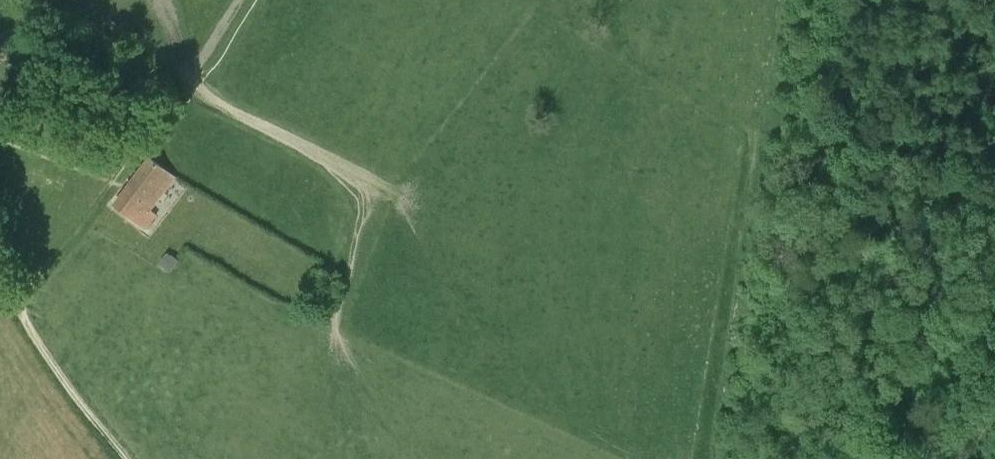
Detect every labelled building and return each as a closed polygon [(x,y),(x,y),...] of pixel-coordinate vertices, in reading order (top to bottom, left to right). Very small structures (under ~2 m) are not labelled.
[(149,209),(174,176),(150,158),(115,204),(144,227),(154,213),(149,209)] [(158,263),(170,271),(179,259),(166,251),(158,263)]
